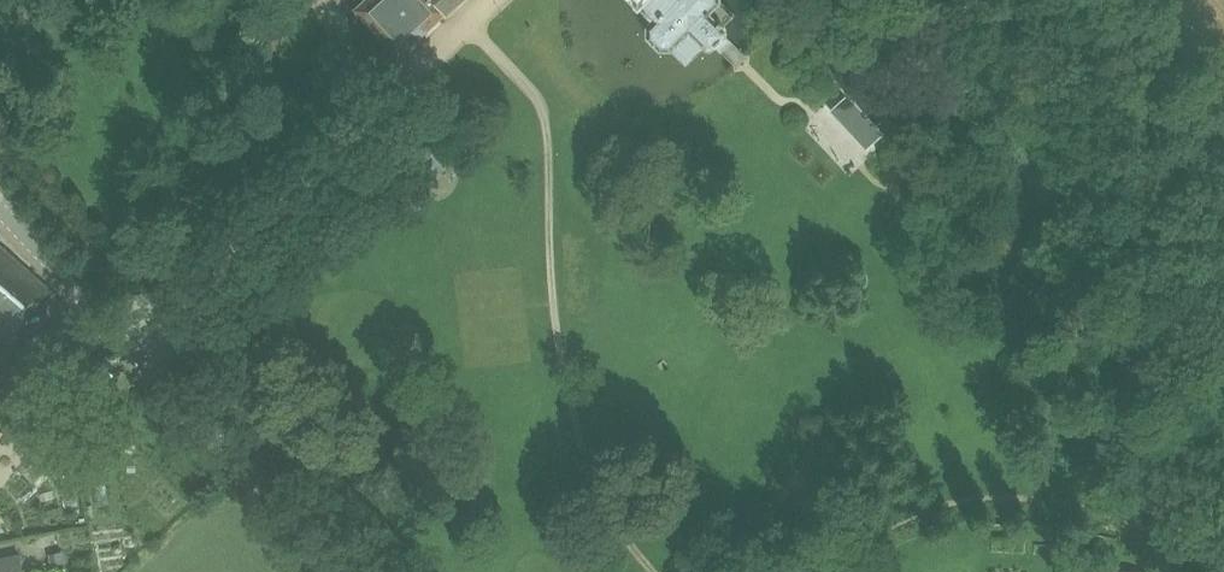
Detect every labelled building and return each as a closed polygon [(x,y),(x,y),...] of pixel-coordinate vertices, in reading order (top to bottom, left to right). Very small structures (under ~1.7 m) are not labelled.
[(399,53),(457,0),(364,0),(357,7),(399,53)] [(706,46),(709,47),(712,47),(714,45),(725,35),(726,34),(727,31),(726,27),(725,26),(735,15),(720,0),(636,0),(639,4),(640,3),(654,18),(648,24),(647,36),(660,48),(671,48),(675,44),(686,57),(703,42),(706,46)] [(910,38),(901,45),(909,55),(918,48),(910,38)] [(831,96),(840,105),(846,111),(855,103),(840,87),(831,96)] [(875,124),(866,132),(872,139),(881,148),(890,140),(875,124)] [(407,171),(415,179),(424,189),(447,167),(431,148),(407,171)] [(408,186),(415,179),(407,171),(406,170),(399,176),(408,186)] [(24,266),(1,246),(0,247),(0,316),(17,296),(11,291),(20,280),(16,277),(24,266)] [(24,266),(16,277),(20,280),(11,291),(17,296),(0,316),(0,319),(13,330),(48,288),(24,266)] [(9,390),(0,380),(0,395),(9,390)] [(128,408),(117,397),(109,405),(120,416),(128,408)] [(51,474),(71,455),(30,412),(10,432),(51,474)] [(52,564),(66,561),(63,549),(49,552),(52,564)] [(21,553),(0,558),(0,571),(24,571),(21,553)]
